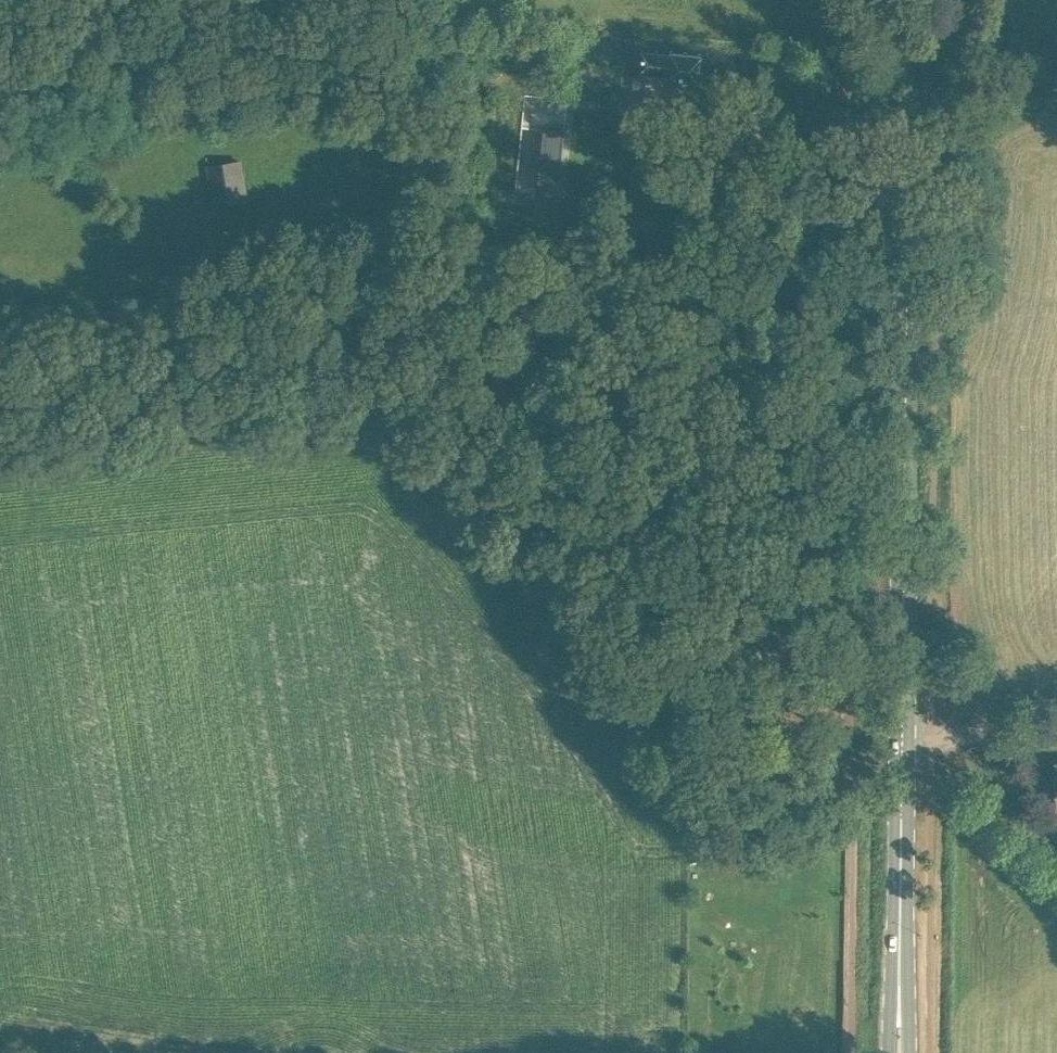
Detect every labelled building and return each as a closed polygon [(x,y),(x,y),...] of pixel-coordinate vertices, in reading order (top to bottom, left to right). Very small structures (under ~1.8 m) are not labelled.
[(640,51),(638,73),(666,76),(666,78),(697,81),(700,55),(669,52),(669,54),(640,51)] [(564,130),(542,128),(535,192),(557,195),(564,130)] [(242,155),(202,160),(208,210),(247,205),(242,155)]
